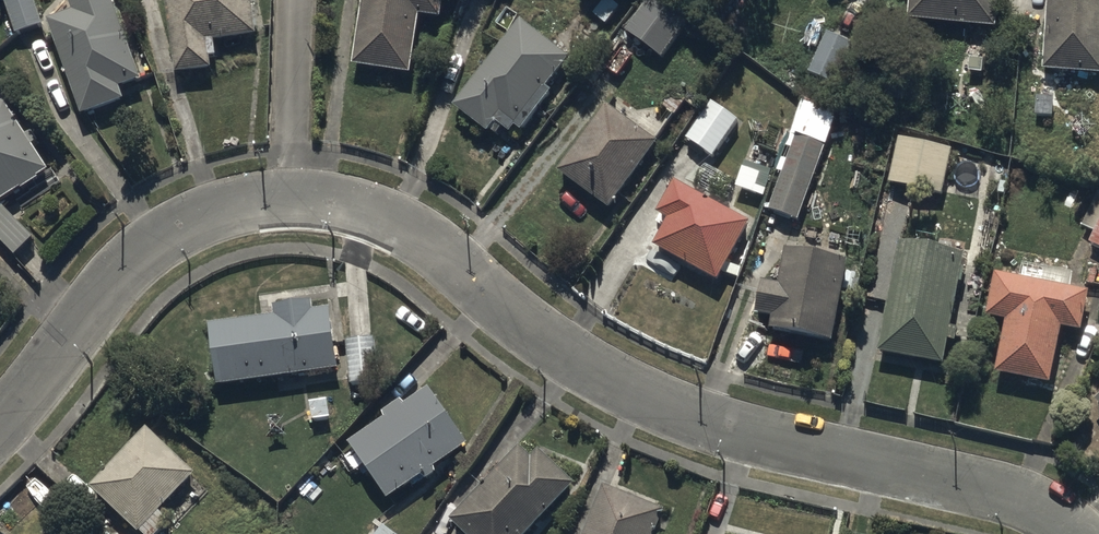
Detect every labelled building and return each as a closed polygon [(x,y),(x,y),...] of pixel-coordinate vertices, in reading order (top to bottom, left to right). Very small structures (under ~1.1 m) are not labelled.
[(17,32),(44,23),(37,0),(7,0),(17,32)] [(75,9),(52,18),(86,112),(127,97),(123,85),(143,78),(115,0),(71,0),(75,9)] [(176,71),(211,66),(210,56),(219,55),(217,36),(257,31),(252,0),(166,0),(176,71)] [(353,65),(412,73),(420,13),(442,16),(444,0),(362,0),(353,65)] [(662,0),(647,0),(625,29),(663,57),(690,20),(662,0)] [(911,19),(998,26),(1000,0),(912,0),(911,19)] [(1045,69),(1098,72),(1098,0),(1050,0),(1045,69)] [(569,56),(521,18),(454,104),(489,131),(498,120),(512,131),(517,123),(523,128),(553,89),(547,84),(569,56)] [(854,42),(827,31),(810,70),(837,82),(854,42)] [(739,120),(711,101),(686,136),(713,156),(739,120)] [(52,169),(9,102),(0,107),(0,202),(52,169)] [(660,140),(607,103),(558,171),(611,208),(660,140)] [(828,143),(797,132),(784,165),(780,164),(765,203),(770,205),(769,208),(799,219),(828,143)] [(953,149),(899,137),(889,180),(943,192),(953,149)] [(751,220),(675,178),(658,210),(671,217),(656,243),(719,278),(751,220)] [(1095,230),(1089,240),(1098,245),(1098,190),(1082,224),(1095,230)] [(0,210),(0,239),(15,255),(34,237),(4,205),(0,210)] [(966,253),(899,240),(878,349),(945,362),(966,253)] [(848,260),(787,248),(780,281),(764,278),(758,313),(775,316),(773,328),(833,339),(848,260)] [(1022,263),(1019,275),(995,271),(987,315),(1006,319),(996,371),(1053,382),(1064,324),(1083,328),(1090,290),(1071,287),(1074,272),(1022,263)] [(277,313),(209,321),(217,384),(341,370),(334,304),(314,307),(312,295),(275,300),(277,313)] [(375,336),(347,339),(352,385),(380,382),(375,336)] [(470,441),(429,385),(404,404),(400,398),(382,411),(386,416),(349,443),(390,499),(424,474),(427,479),(438,471),(436,467),(470,441)] [(147,425),(91,486),(143,533),(156,533),(168,520),(159,512),(196,471),(147,425)] [(450,516),(469,533),(524,533),(574,482),(537,446),(530,454),(520,445),(450,516)] [(604,484),(584,533),(654,533),(664,508),(604,484)] [(375,533),(394,533),(380,526),(375,533)]
